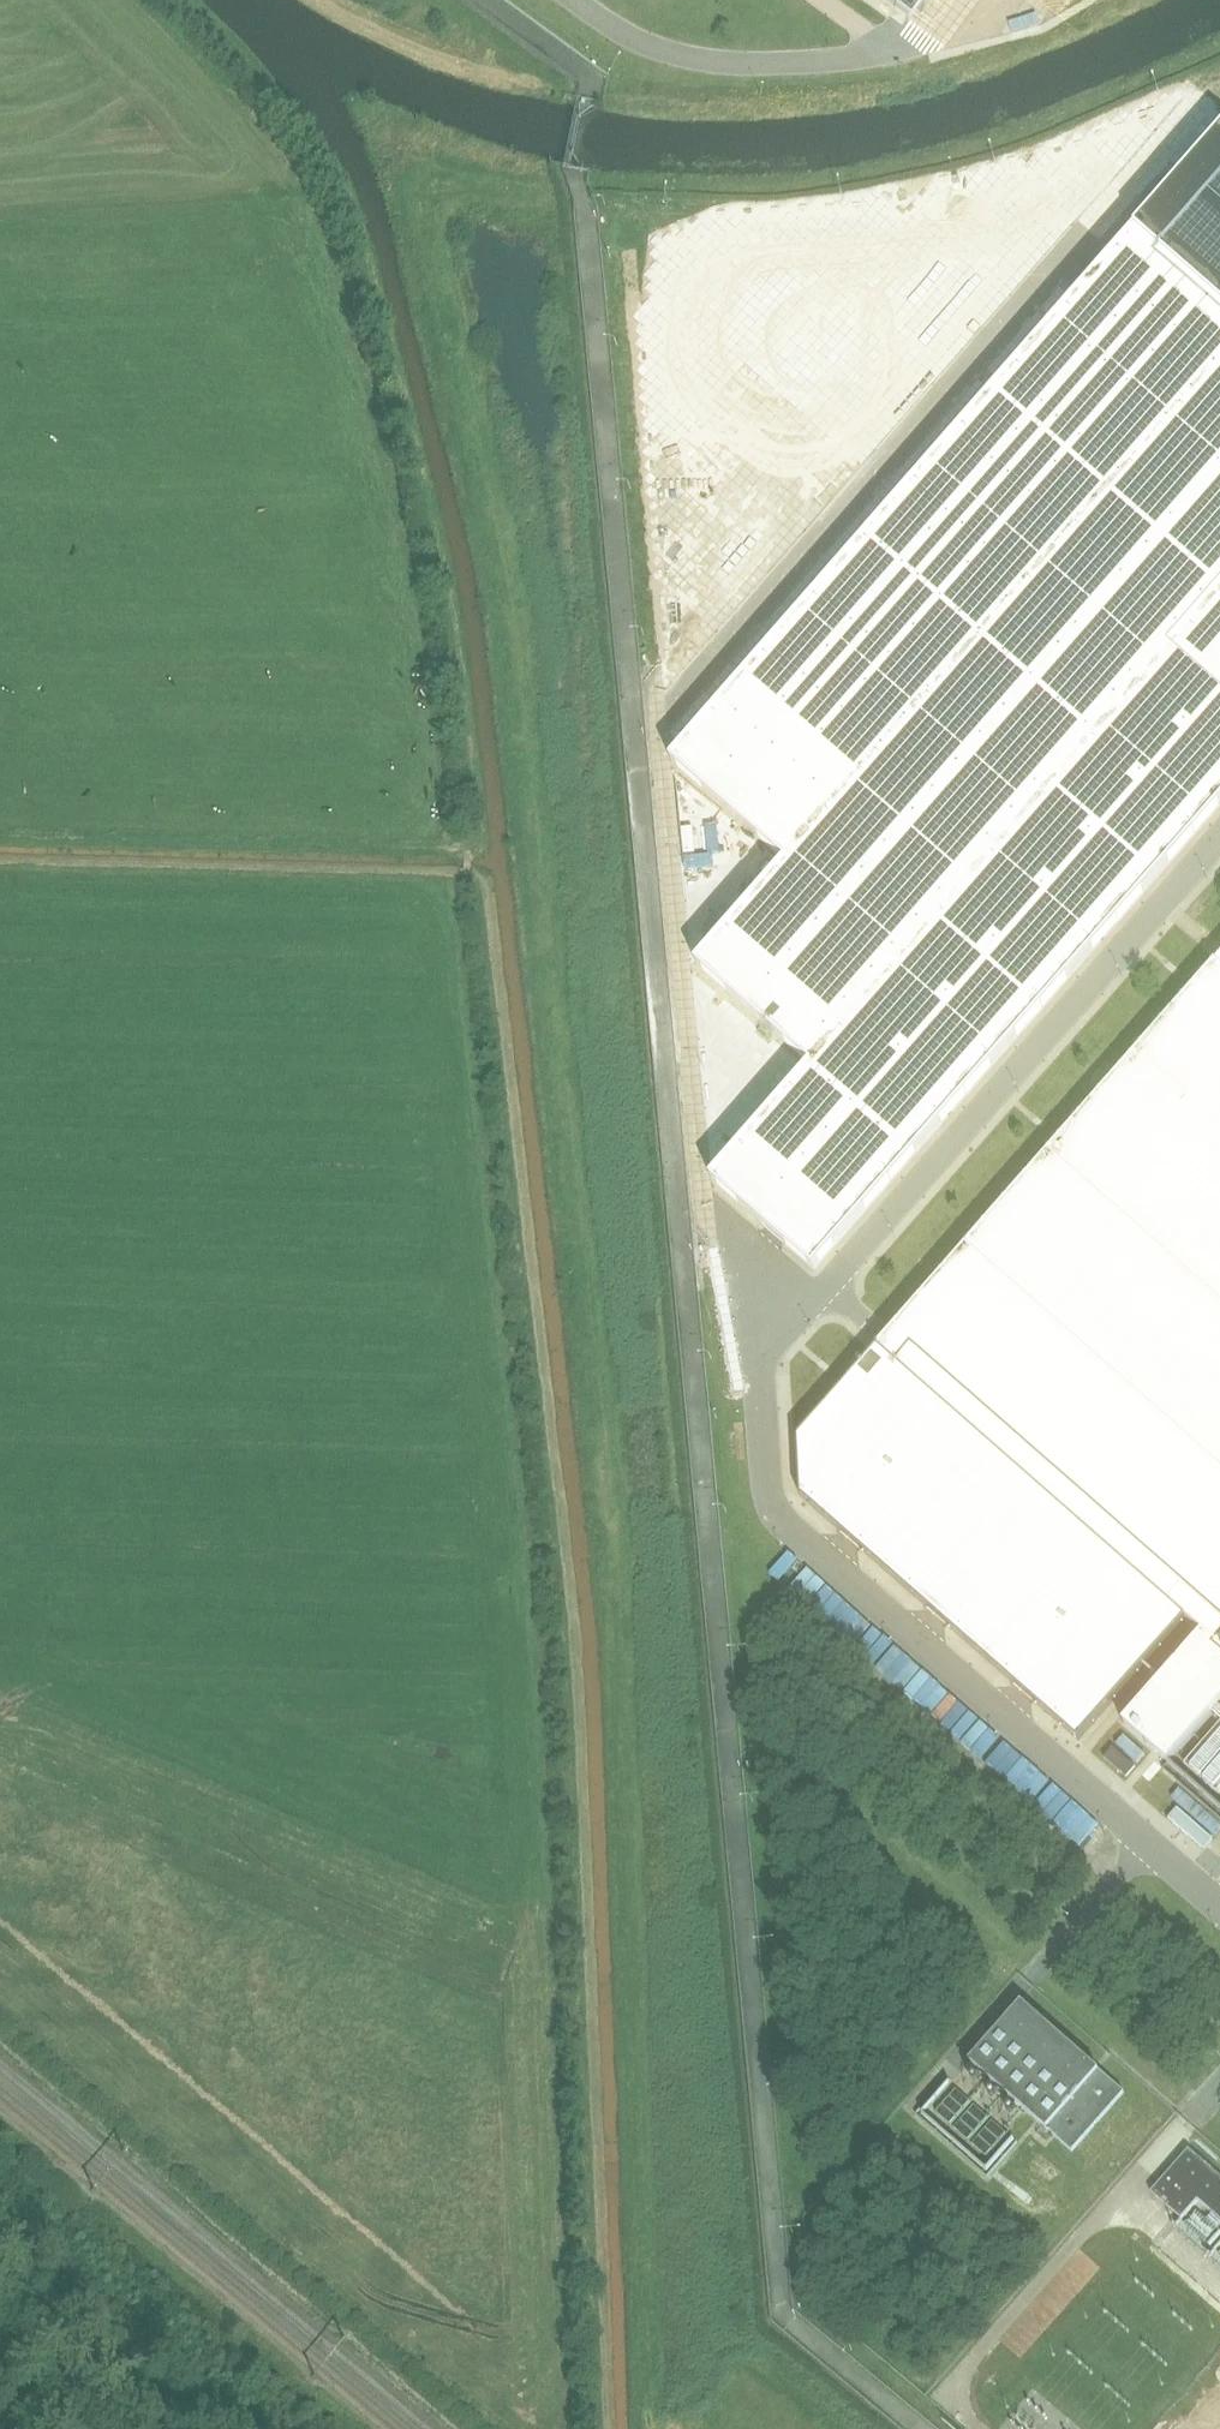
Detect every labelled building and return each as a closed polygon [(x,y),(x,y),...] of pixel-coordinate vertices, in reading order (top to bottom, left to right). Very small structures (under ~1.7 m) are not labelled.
[(884,0),(908,18),(909,19),(923,0),(884,0)] [(1136,231),(1219,304),(1219,135),(1136,231)] [(1136,231),(887,516),(672,763),(787,863),(697,966),(812,1066),(712,1180),(815,1270),(1097,947),(1219,807),(1219,304),(1136,231)] [(934,249),(872,314),(883,325),(891,316),(900,325),(914,310),(934,329),(951,311),(937,298),(974,258),(959,244),(945,260),(934,249)] [(861,390),(880,369),(854,345),(835,366),(861,390)] [(798,1438),(801,1497),(1078,1741),(1186,1618),(1202,1633),(1123,1723),(1169,1763),(1163,1769),(1219,1819),(1219,958),(1216,963),(893,1331),(879,1346),(846,1383),(798,1438)] [(875,1675),(899,1662),(894,1652),(870,1665),(875,1675)] [(1087,1848),(1106,1825),(984,1721),(964,1744),(1087,1848)] [(1188,1823),(1195,1812),(1170,1797),(1163,1809),(1188,1823)] [(1219,1839),(1219,1838),(1197,1818),(1187,1830),(1210,1850),(1219,1839)] [(1124,2092),(1022,2002),(970,2061),(1072,2151),(1124,2092)] [(959,2079),(928,2113),(993,2172),(1024,2138),(959,2079)] [(1189,2149),(1151,2193),(1182,2220),(1198,2201),(1219,2220),(1219,2176),(1189,2149)]
